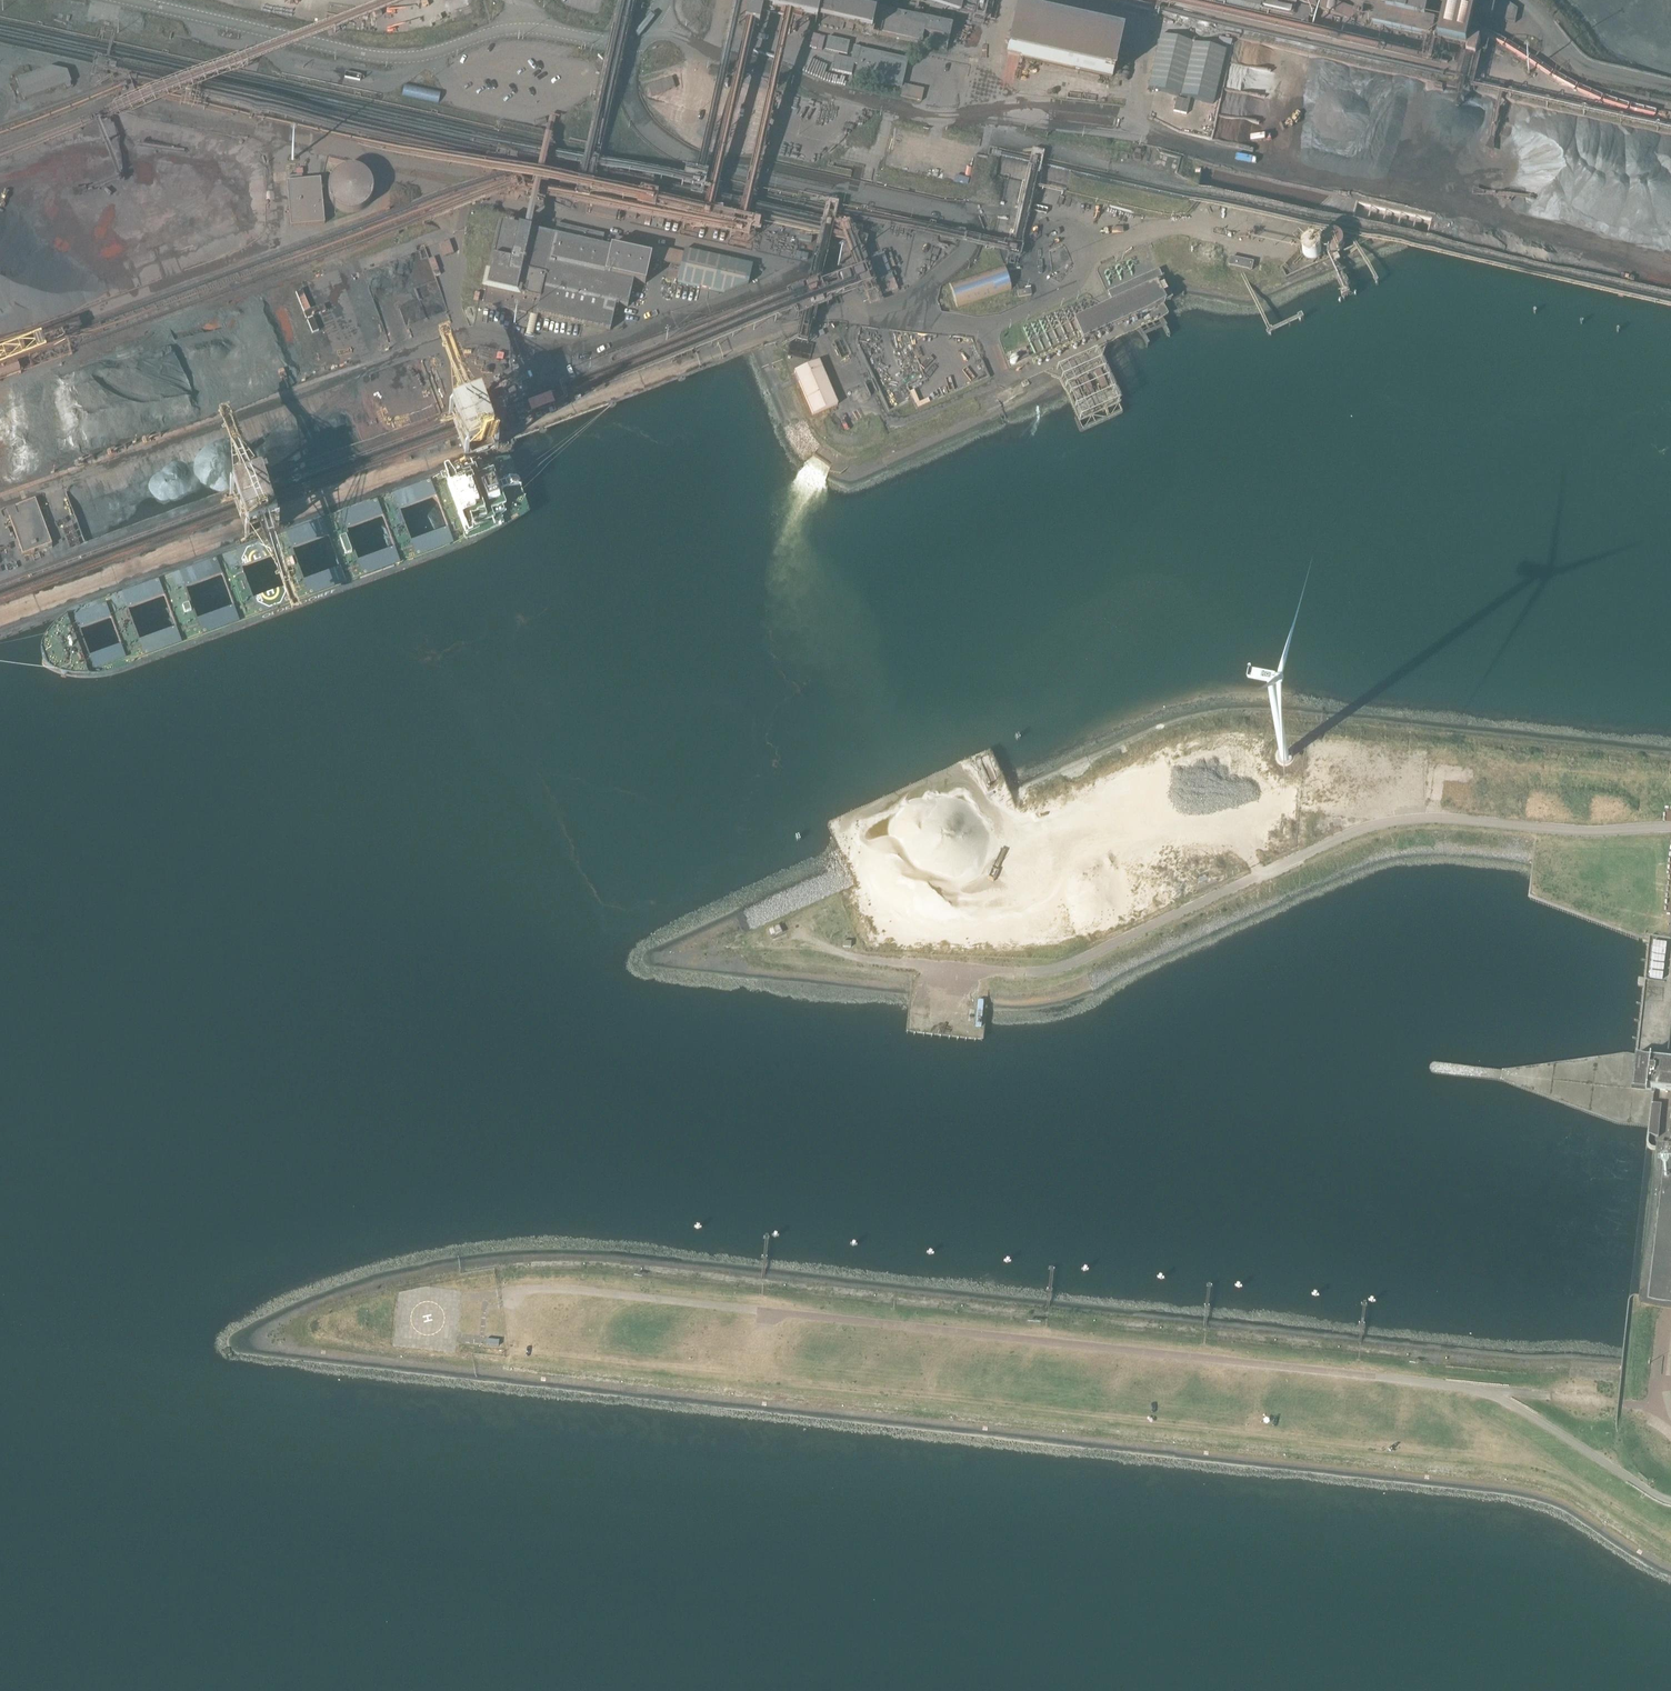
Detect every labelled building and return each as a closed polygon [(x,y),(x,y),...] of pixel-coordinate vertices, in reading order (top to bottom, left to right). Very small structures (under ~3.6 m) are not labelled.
[(960,11),(962,0),(891,0),(960,11)] [(1214,5),(1222,7),(1223,7),(1257,15),(1258,15),(1265,16),(1267,17),(1273,18),(1303,25),(1306,25),(1306,23),(1308,15),(1308,13),(1309,9),(1311,0),(1215,0),(1214,5)] [(1377,11),(1373,26),(1432,39),(1435,24),(1425,22),(1429,6),(1403,0),(1389,0),(1386,13),(1377,11)] [(1505,0),(1478,0),(1474,14),(1515,23),(1518,9),(1505,0)] [(1332,2),(1325,1),(1323,12),(1329,14),(1332,2)] [(858,6),(847,4),(842,27),(946,50),(952,26),(859,5),(858,6)] [(1338,16),(1361,21),(1363,9),(1340,4),(1338,16)] [(1121,35),(1015,12),(1006,53),(1112,77),(1121,35)] [(816,49),(819,39),(819,36),(813,35),(812,37),(810,48),(816,49)] [(1160,35),(1148,88),(1152,90),(1191,99),(1212,104),(1214,94),(1215,92),(1220,73),(1220,71),(1224,54),(1225,51),(1203,46),(1165,36),(1160,35)] [(849,42),(828,37),(825,50),(847,55),(849,42)] [(951,39),(949,52),(955,53),(958,40),(951,39)] [(860,48),(856,47),(853,46),(853,47),(850,59),(835,56),(832,71),(851,75),(853,65),(856,65),(857,61),(859,49),(860,48)] [(908,59),(860,49),(854,77),(901,88),(908,59)] [(50,67),(16,80),(24,100),(71,83),(67,71),(50,67)] [(675,93),(686,90),(679,67),(668,71),(675,93)] [(441,91),(404,83),(402,95),(438,103),(441,91)] [(921,100),(924,88),(903,84),(900,95),(921,100)] [(373,189),(373,185),(372,181),(370,177),(368,174),(364,172),(361,169),(357,168),(353,167),(349,168),(345,169),(341,171),(337,173),(335,176),(332,180),(331,184),(331,189),(331,193),(332,197),(334,201),(337,204),(340,206),(343,208),(346,210),(351,210),(356,210),(359,209),(364,207),(366,204),(369,202),(371,198),(373,194),(373,189)] [(320,179),(286,182),(290,227),(324,223),(320,179)] [(620,198),(595,193),(593,202),(589,201),(589,205),(592,206),(590,214),(616,220),(616,219),(619,219),(620,216),(617,215),(620,198)] [(1049,217),(1038,221),(1042,230),(1053,226),(1049,217)] [(493,260),(483,304),(515,311),(530,315),(526,332),(525,336),(532,338),(538,314),(581,324),(610,330),(615,304),(627,307),(633,281),(645,284),(645,282),(650,261),(650,260),(668,264),(681,267),(680,268),(678,279),(677,282),(724,293),(748,284),(752,265),(685,250),(684,252),(684,253),(653,246),(615,237),(613,248),(612,248),(603,246),(602,245),(604,235),(568,226),(556,224),(556,226),(554,235),(531,229),(527,229),(518,227),(513,226),(514,224),(508,223),(508,224),(501,223),(495,251),(493,260)] [(1340,234),(1324,238),(1329,255),(1345,250),(1340,234)] [(878,256),(863,262),(872,287),(893,280),(892,278),(896,276),(894,272),(890,273),(883,254),(882,255),(881,251),(877,253),(878,256)] [(891,259),(894,269),(903,266),(901,256),(891,259)] [(1253,262),(1231,257),(1229,265),(1251,270),(1253,262)] [(1003,266),(949,284),(956,308),(1011,289),(1003,266)] [(1157,270),(1107,293),(1112,303),(1073,320),(1082,340),(1171,300),(1157,270)] [(818,361),(794,372),(812,415),(837,404),(818,361)] [(35,499),(6,510),(23,555),(31,552),(32,553),(35,552),(34,551),(45,547),(46,548),(48,547),(48,546),(52,544),(35,499)] [(1289,758),(1289,757),(1289,756),(1289,755),(1288,754),(1288,753),(1287,753),(1286,752),(1285,752),(1284,752),(1283,752),(1282,753),(1281,753),(1281,754),(1280,755),(1280,756),(1280,757),(1280,758),(1281,759),(1281,760),(1282,760),(1283,761),(1284,761),(1285,761),(1286,761),(1287,760),(1288,760),(1288,759),(1289,758)] [(779,925),(768,930),(771,935),(781,931),(779,925)] [(1667,939),(1648,937),(1646,958),(1640,1013),(1636,1055),(1637,1055),(1651,1056),(1667,1058),(1668,1058),(1670,1058),(1670,940),(1667,939)] [(1632,1091),(1647,1093),(1647,1090),(1652,1090),(1654,1090),(1654,1091),(1670,1092),(1670,1058),(1668,1058),(1667,1058),(1651,1056),(1637,1055),(1636,1055),(1632,1091)] [(1651,1104),(1648,1135),(1649,1135),(1658,1136),(1661,1105),(1653,1104),(1652,1104),(1651,1104)] [(1643,1303),(1650,1303),(1661,1305),(1670,1306),(1670,1148),(1668,1147),(1661,1146),(1660,1149),(1660,1150),(1660,1151),(1644,1298),(1643,1299),(1643,1303)]
